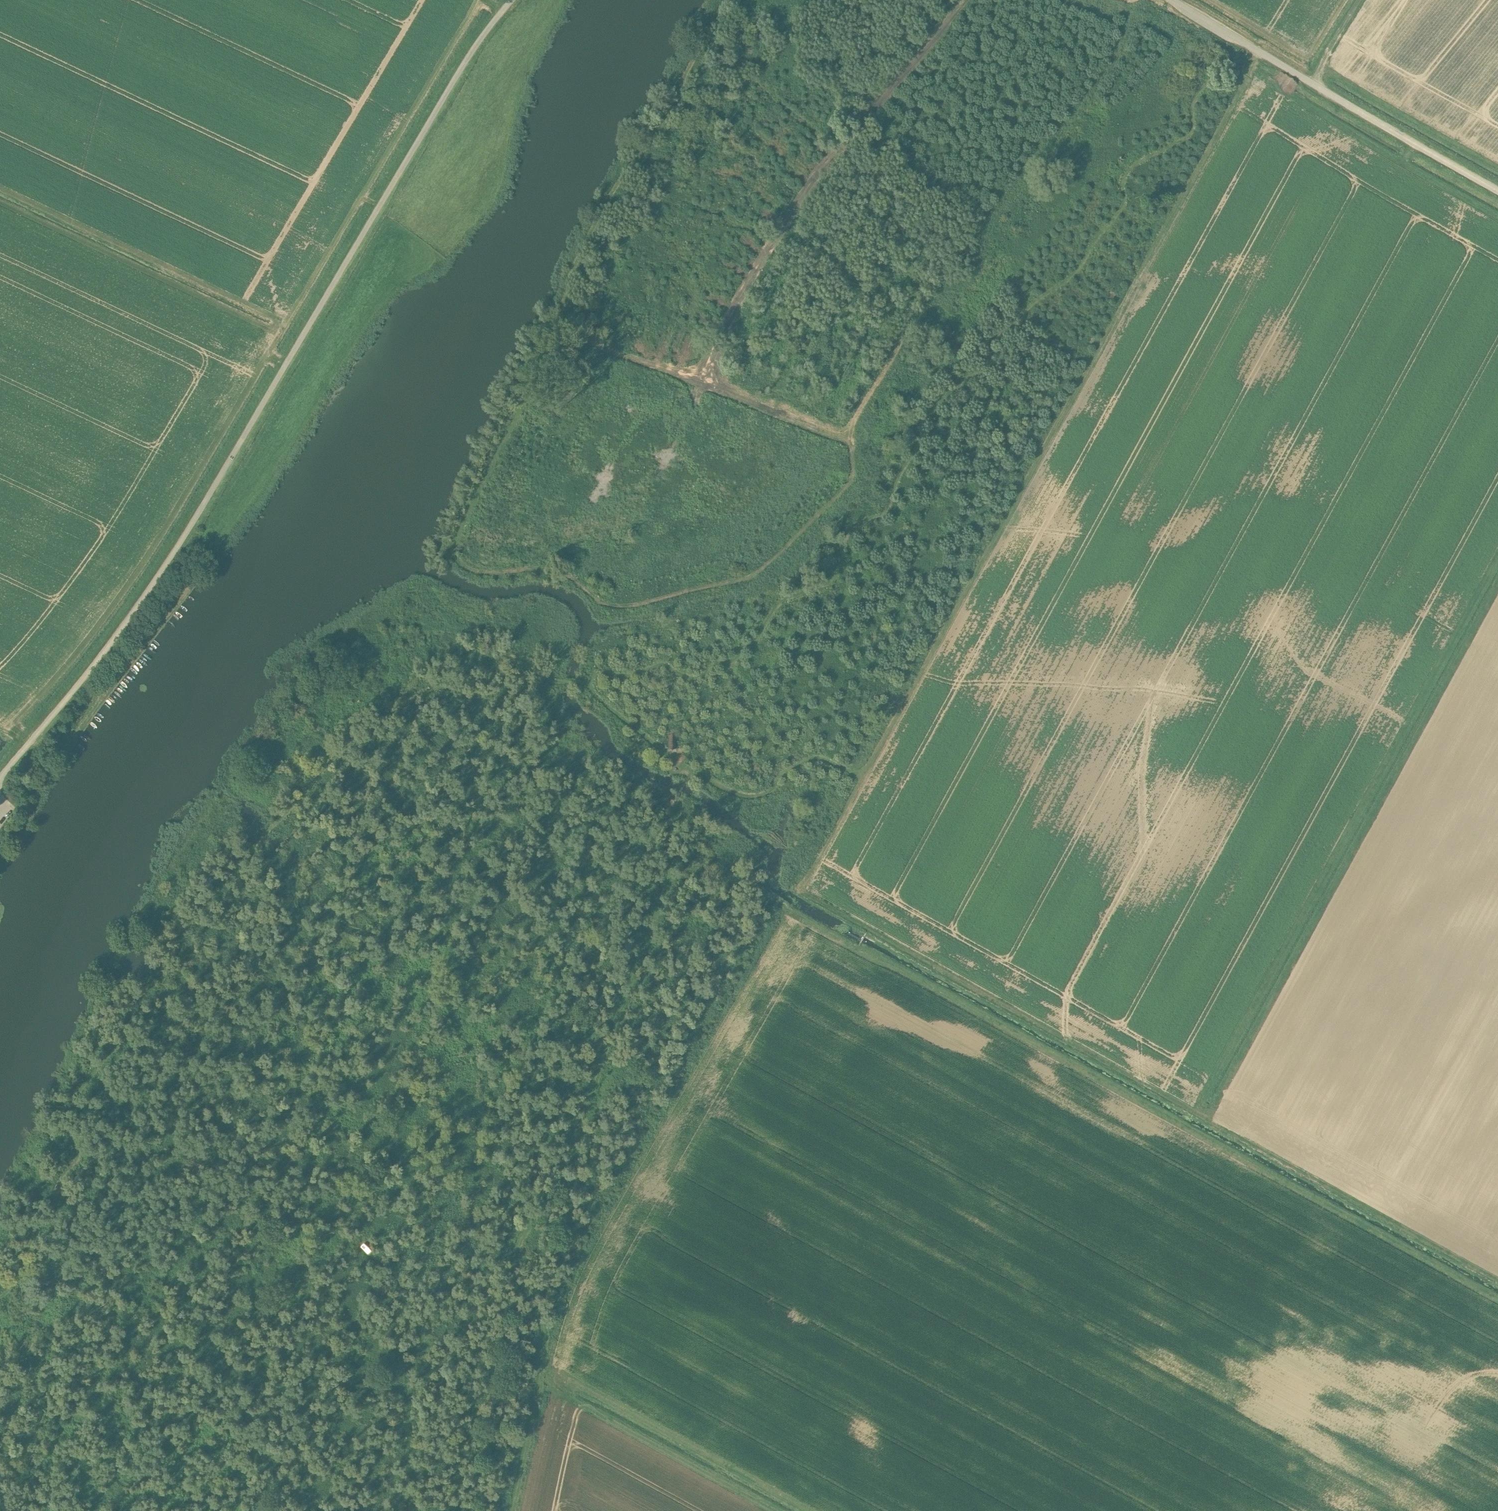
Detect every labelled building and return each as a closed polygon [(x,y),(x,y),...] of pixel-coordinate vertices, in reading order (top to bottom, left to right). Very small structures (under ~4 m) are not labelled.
[(678,748),(678,736),(668,736),(668,749),(678,748)]
